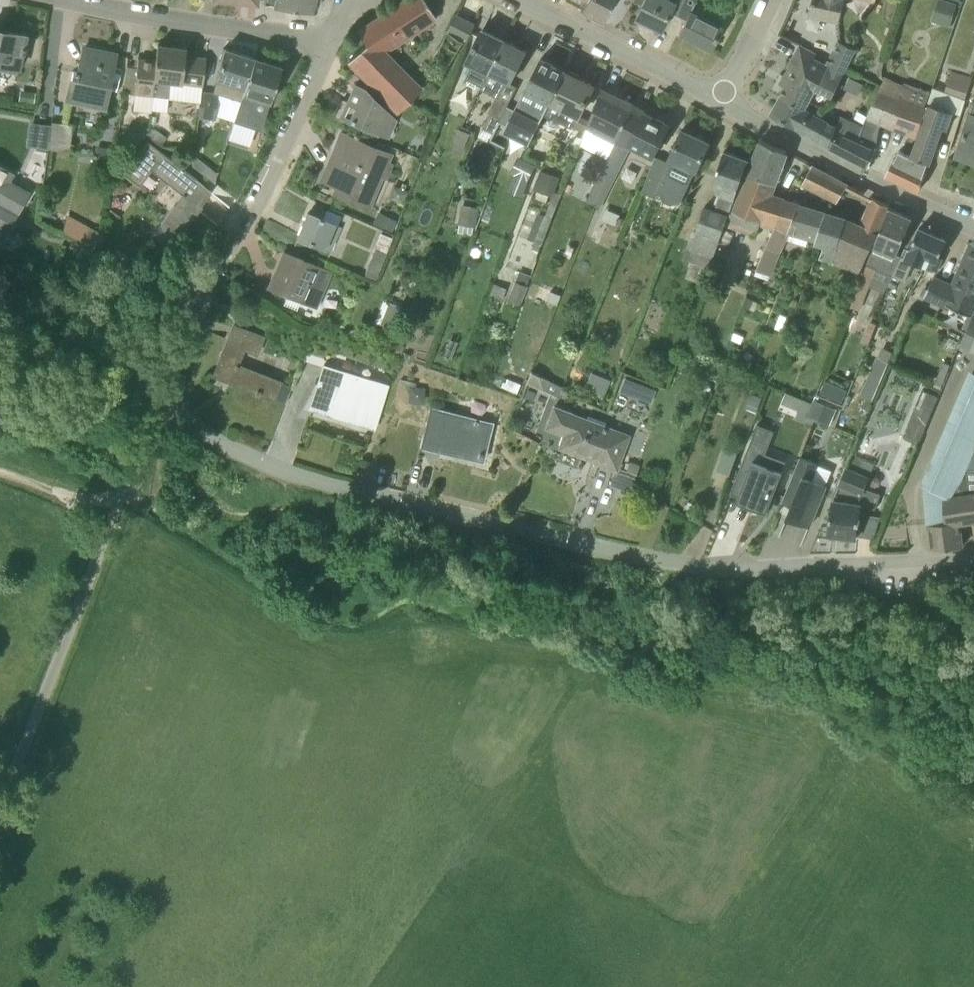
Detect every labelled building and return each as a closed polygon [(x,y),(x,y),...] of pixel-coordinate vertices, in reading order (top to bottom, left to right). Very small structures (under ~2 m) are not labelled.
[(294,8),(315,10),(318,0),(275,0),(274,6),(294,8)] [(424,0),(405,0),(357,31),(365,43),(348,60),(398,113),(419,90),(381,51),(435,16),(424,0)] [(586,0),(581,11),(582,11),(601,20),(600,21),(602,21),(613,0),(586,0)] [(635,18),(660,31),(673,3),(666,0),(644,0),(635,18)] [(686,20),(679,33),(709,49),(720,27),(708,21),(714,11),(696,1),(696,0),(684,0),(676,15),(686,20)] [(840,22),(845,0),(814,0),(810,15),(840,22)] [(935,18),(953,22),(958,0),(939,0),(935,18)] [(450,30),(467,39),(475,24),(457,15),(450,30)] [(18,68),(22,53),(24,53),(25,48),(23,47),(25,35),(0,29),(0,65),(18,68)] [(489,72),(505,40),(483,29),(474,46),(476,47),(469,62),(473,64),(466,78),(482,86),(489,72)] [(504,79),(511,83),(527,51),(505,40),(489,72),(482,86),(496,94),(504,79)] [(790,80),(786,87),(782,94),(781,93),(780,95),(781,96),(781,97),(804,109),(808,102),(814,91),(818,87),(833,95),(845,72),(856,49),(841,41),(828,70),(809,60),(807,65),(794,58),(784,76),(790,80)] [(202,86),(206,58),(185,56),(186,48),(157,44),(155,60),(138,58),(134,94),(167,98),(169,82),(202,86)] [(84,47),(79,72),(73,71),(67,100),(105,107),(116,54),(84,47)] [(218,95),(240,102),(244,89),(254,58),(223,48),(221,54),(223,55),(215,79),(218,80),(214,93),(201,92),(198,117),(215,120),(218,95)] [(244,89),(240,102),(234,122),(254,128),(258,115),(252,113),(257,98),(270,102),(281,66),(254,58),(244,89)] [(515,110),(507,125),(532,138),(545,114),(567,71),(541,58),(525,89),(515,110)] [(580,114),(595,85),(579,77),(580,75),(569,69),(568,71),(567,71),(545,114),(573,127),(574,126),(582,130),(585,124),(588,118),(580,114)] [(973,78),(952,71),(945,91),(966,99),(973,78)] [(847,88),(860,93),(864,81),(851,76),(847,88)] [(879,128),(881,122),(884,118),(896,124),(906,98),(902,97),(903,88),(885,79),(880,90),(880,91),(866,117),(867,118),(864,126),(859,141),(836,130),(829,145),(828,145),(853,159),(869,167),(876,148),(879,129),(879,128)] [(380,133),(388,113),(364,89),(355,84),(341,116),(380,133)] [(602,89),(588,118),(585,124),(617,140),(635,105),(602,89)] [(824,111),(808,102),(804,109),(781,97),(771,114),(796,127),(829,145),(836,130),(859,141),(864,126),(842,116),(837,127),(821,118),(824,111)] [(906,98),(896,124),(895,126),(917,134),(927,106),(906,98)] [(925,120),(912,156),(930,162),(942,127),(947,129),(953,112),(931,104),(925,120)] [(617,140),(603,169),(616,175),(631,145),(653,156),(670,124),(647,113),(648,111),(635,105),(617,140)] [(494,133),(502,119),(491,113),(483,127),(494,133)] [(971,115),(958,156),(973,161),(973,116),(971,115)] [(69,155),(72,124),(51,122),(48,153),(69,155)] [(663,201),(671,205),(679,202),(681,203),(710,143),(683,130),(671,157),(669,156),(666,162),(657,157),(644,192),(656,198),(659,193),(661,194),(663,201)] [(375,172),(386,177),(391,164),(387,163),(391,154),(341,133),(321,181),(337,187),(335,193),(369,207),(376,189),(369,186),(375,172)] [(787,151),(760,140),(733,211),(761,221),(760,223),(775,227),(783,200),(772,196),(774,188),(775,184),(787,151)] [(151,171),(168,184),(156,200),(170,211),(161,223),(180,237),(187,228),(185,226),(210,192),(202,186),(204,185),(148,141),(123,173),(140,186),(151,171)] [(93,166),(114,169),(116,149),(96,146),(93,166)] [(720,240),(725,226),(749,159),(725,150),(713,183),(724,186),(721,193),(715,211),(704,207),(696,231),(720,240)] [(920,190),(921,187),(930,165),(929,165),(930,162),(912,156),(910,156),(899,150),(895,160),(893,159),(886,174),(920,190)] [(526,194),(538,161),(521,154),(509,188),(526,194)] [(193,155),(192,166),(214,183),(217,173),(193,155)] [(828,174),(812,165),(803,183),(819,191),(826,176),(828,174)] [(537,186),(556,191),(561,172),(543,167),(537,186)] [(18,209),(27,193),(7,182),(11,174),(0,168),(0,241),(18,209)] [(587,202),(599,208),(604,198),(592,192),(587,202)] [(826,212),(817,240),(817,241),(823,243),(818,256),(857,269),(877,232),(889,205),(871,196),(870,197),(873,199),(862,225),(847,220),(847,219),(826,212)] [(772,276),(781,253),(790,232),(817,240),(826,212),(784,199),(783,200),(775,227),(766,247),(757,271),(772,276)] [(477,223),(480,204),(463,201),(460,220),(477,223)] [(896,256),(913,218),(890,208),(873,246),(866,265),(881,271),(888,252),(896,256)] [(331,251),(336,240),(341,227),(308,213),(297,237),(331,251)] [(69,214),(64,228),(88,238),(93,223),(69,214)] [(927,270),(938,271),(942,261),(939,260),(947,240),(919,228),(907,258),(902,256),(893,276),(906,281),(914,262),(922,265),(926,255),(932,257),(927,270)] [(946,304),(970,315),(973,307),(973,241),(953,288),(950,286),(934,279),(927,295),(946,304)] [(331,272),(286,253),(271,288),(316,307),(331,272)] [(518,271),(504,304),(517,309),(530,276),(518,271)] [(869,286),(859,282),(850,305),(860,309),(869,286)] [(960,346),(973,352),(973,313),(960,346)] [(233,326),(227,340),(213,375),(273,399),(280,382),(237,365),(244,348),(257,353),(263,338),(233,326)] [(794,330),(790,340),(807,346),(810,336),(794,330)] [(877,357),(860,394),(873,400),(889,362),(877,357)] [(310,408),(327,413),(329,407),(359,416),(357,423),(358,423),(360,417),(374,422),(373,428),(374,428),(387,384),(386,384),(386,386),(371,381),(372,379),(370,379),(370,381),(324,366),(324,365),(323,364),(310,408)] [(543,392),(544,391),(559,397),(563,389),(560,388),(561,386),(531,372),(526,384),(543,392)] [(916,404),(903,436),(920,443),(938,397),(924,391),(918,405),(916,404)] [(832,420),(836,402),(787,392),(783,411),(832,420)] [(493,424),(430,408),(431,406),(430,406),(419,446),(483,462),(493,424)] [(635,476),(615,468),(628,436),(573,415),(573,414),(554,406),(546,427),(565,434),(559,449),(615,470),(609,484),(611,484),(612,483),(628,490),(627,490),(629,491),(635,476)] [(752,505),(753,505),(753,506),(768,512),(778,486),(783,472),(783,471),(762,464),(766,453),(775,430),(758,424),(731,493),(739,496),(738,500),(752,505)] [(718,464),(730,468),(738,448),(726,444),(718,464)] [(787,516),(809,525),(810,526),(827,485),(812,479),(818,464),(801,457),(782,502),(792,506),(787,516)] [(853,457),(848,468),(846,467),(839,484),(834,497),(830,534),(857,537),(862,494),(874,466),(853,457)] [(929,522),(933,550),(962,547),(958,522),(973,519),(973,499),(940,505),(942,521),(929,522)]
